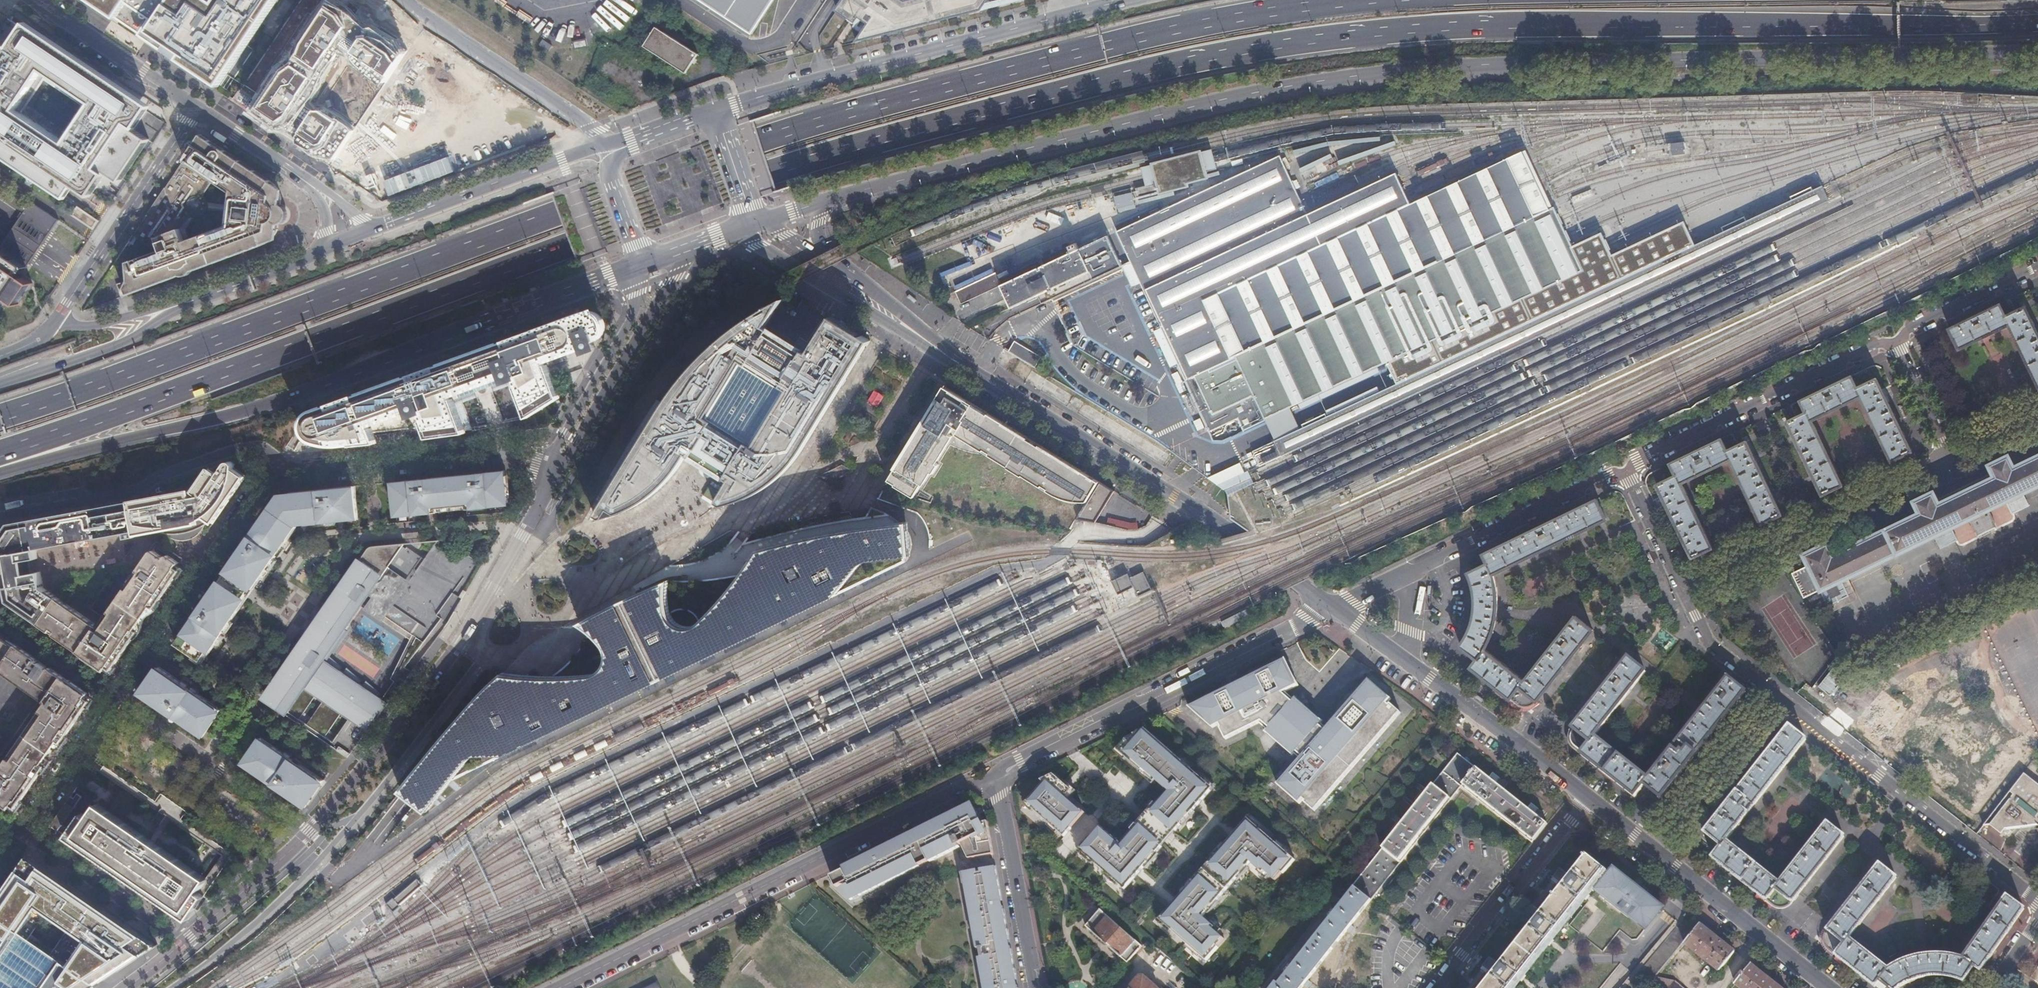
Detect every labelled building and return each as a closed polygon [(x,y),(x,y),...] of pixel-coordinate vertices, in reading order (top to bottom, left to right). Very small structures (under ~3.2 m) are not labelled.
[(215,85),(274,0),(216,0),(215,1),(213,0),(90,0),(215,85)] [(751,35),(774,0),(698,0),(751,35)] [(837,10),(856,24),(865,29),(863,33),(856,45),(1031,0),(999,0),(988,3),(990,0),(843,0),(837,10)] [(354,17),(330,1),(300,45),(296,58),(289,70),(285,69),(256,112),(280,128),(290,130),(299,136),(300,140),(322,156),(325,153),(334,159),(353,131),(322,110),(316,111),(308,105),(320,84),(322,76),(331,63),(336,61),(344,50),(354,56),(355,62),(385,84),(407,51),(374,30),(370,31),(360,25),(354,17)] [(856,24),(854,27),(863,33),(865,29),(856,24)] [(641,47),(685,73),(696,54),(653,27),(641,47)] [(75,64),(23,28),(10,47),(0,40),(0,153),(62,195),(72,180),(90,193),(104,172),(120,184),(149,141),(131,128),(143,110),(87,71),(88,69),(76,61),(75,64)] [(586,40),(572,42),(574,49),(587,46),(586,40)] [(548,51),(552,47),(542,41),(539,45),(548,51)] [(125,290),(126,295),(288,248),(282,227),(291,225),(292,223),(287,204),(280,200),(278,192),(284,196),(286,194),(275,187),(273,180),(207,141),(203,149),(190,152),(161,201),(164,200),(167,194),(175,199),(176,204),(165,222),(160,224),(155,232),(161,251),(125,261),(131,279),(125,290)] [(1236,421),(1257,467),(1280,456),(1822,202),(1819,196),(1812,182),(1807,170),(1802,159),(1622,243),(1628,255),(1586,274),(1594,291),(1471,348),(1466,337),(1457,318),(1450,303),(1443,286),(1435,271),(1433,265),(1449,258),(1461,252),(1480,243),(1492,238),(1511,229),(1523,223),(1532,219),(1544,213),(1537,198),(1529,181),(1521,164),(1518,156),(1505,162),(1496,166),(1484,171),(1465,180),(1453,186),(1434,195),(1422,200),(1406,208),(1400,196),(1394,183),(1392,177),(1304,219),(1298,207),(1292,194),(1285,178),(1279,165),(1276,160),(1114,236),(1142,294),(1183,382),(1207,434),(1236,421)] [(52,231),(59,220),(31,202),(24,212),(52,231)] [(0,248),(0,250),(25,267),(27,268),(38,251),(52,231),(24,212),(0,248)] [(562,217),(561,217),(578,263),(568,266),(569,267),(581,263),(580,262),(579,262),(577,257),(562,217)] [(1000,289),(1010,310),(1039,296),(1043,305),(1118,270),(1104,240),(1000,289)] [(0,306),(4,302),(7,298),(9,299),(9,300),(17,306),(18,304),(31,285),(32,283),(24,277),(23,278),(21,277),(22,276),(19,275),(25,267),(0,250),(0,306)] [(994,275),(953,295),(960,308),(1000,289),(994,275)] [(595,518),(596,517),(598,518),(597,519),(598,519),(605,518),(614,515),(621,513),(629,509),(638,505),(648,499),(656,493),(661,488),(665,485),(672,477),(680,466),(688,454),(691,456),(690,457),(703,465),(704,466),(713,472),(726,480),(727,478),(730,480),(715,504),(716,505),(717,504),(718,506),(719,507),(731,504),(740,501),(753,495),(754,495),(760,492),(767,487),(778,479),(787,471),(796,460),(802,452),(871,341),(832,316),(809,353),(806,351),(807,349),(771,327),(770,329),(766,326),(783,299),(774,304),(762,310),(751,317),(750,318),(743,323),(730,332),(715,344),(703,356),(694,366),(686,374),(675,389),(664,404),(615,484),(611,491),(595,517),(595,518)] [(1946,328),(1956,349),(2007,324),(2037,389),(2037,340),(2022,306),(2003,315),(1997,303),(1946,328)] [(571,318),(314,412),(311,413),(309,415),(307,418),(305,421),(305,424),(305,428),(306,432),(308,436),(312,439),(318,442),(325,444),(333,445),(340,445),(375,440),(372,432),(427,426),(430,435),(463,431),(451,395),(483,384),(503,377),(506,383),(517,379),(529,414),(557,396),(545,361),(582,348),(584,354),(599,349),(596,340),(600,337),(603,334),(604,332),(604,328),(604,324),(603,322),(601,318),(596,314),(591,313),(583,314),(571,318)] [(1034,355),(1009,340),(1002,350),(1028,366),(1034,355)] [(569,372),(572,385),(583,368),(569,372)] [(1786,420),(1822,493),(1839,484),(1808,420),(1859,396),(1890,460),(1909,451),(1874,378),(1855,387),(1849,375),(1798,399),(1804,412),(1786,420)] [(1094,491),(1099,482),(1027,437),(946,387),(927,418),(888,480),(895,485),(895,486),(914,497),(921,486),(920,485),(922,482),(924,483),(931,472),(933,474),(939,465),(936,463),(953,436),(950,434),(955,426),(960,429),(957,435),(984,451),(985,450),(990,453),(990,455),(1008,466),(1008,467),(1023,476),(1023,475),(1042,487),(1043,485),(1048,489),(1048,490),(1051,493),(1056,495),(1064,499),(1072,500),(1082,501),(1088,501),(1094,491)] [(1719,437),(1667,462),(1673,474),(1654,483),(1690,557),(1709,547),(1678,483),(1729,459),(1760,523),(1779,513),(1743,441),(1725,449),(1719,437)] [(1910,500),(1916,512),(1831,553),(1825,540),(1800,552),(1805,563),(1789,572),(1802,597),(1818,590),(1826,605),(1847,595),(1840,580),(1932,535),(1938,548),(1955,540),(1949,527),(1966,519),(1973,532),(1974,531),(1976,535),(1994,526),(1992,522),(1993,522),(1987,509),(2003,501),(2009,514),(2028,505),(2021,492),(2037,484),(2037,454),(2012,467),(2006,454),(1985,464),(1991,477),(1937,503),(1930,490),(1910,500)] [(212,520),(214,522),(246,476),(235,468),(236,466),(235,464),(233,462),(231,461),(229,462),(227,463),(219,474),(211,468),(196,489),(131,502),(136,535),(161,530),(162,533),(167,534),(172,538),(177,539),(182,540),(186,540),(191,539),(197,535),(202,531),(205,525),(207,524),(212,520)] [(711,474),(713,472),(704,466),(703,465),(703,467),(702,467),(703,470),(704,472),(704,473),(705,473),(706,474),(709,474),(711,474)] [(840,465),(819,476),(828,480),(849,471),(840,465)] [(467,509),(468,516),(506,512),(505,502),(508,502),(508,499),(505,470),(484,473),(407,480),(393,482),(396,511),(396,513),(409,512),(409,515),(428,513),(434,512),(438,512),(437,508),(467,505),(467,509)] [(1114,491),(1100,482),(1094,492),(1078,518),(1095,522),(1114,491)] [(249,537),(227,569),(251,585),(255,588),(276,557),(280,552),(298,525),(334,521),(341,521),(359,519),(359,515),(356,486),(318,490),(279,494),(249,537)] [(1591,628),(1574,615),(1522,679),(1483,648),(1484,646),(1486,642),(1489,637),(1490,634),(1492,629),(1493,625),(1495,617),(1496,609),(1496,602),(1496,599),(1496,595),(1495,591),(1494,582),(1491,573),(1604,518),(1594,497),(1481,553),(1485,563),(1466,571),(1468,575),(1469,578),(1470,582),(1472,586),(1473,593),(1473,596),(1473,600),(1473,604),(1472,611),(1472,614),(1471,618),(1470,621),(1469,625),(1467,631),(1463,636),(1462,640),(1460,642),(1458,645),(1475,658),(1469,666),(1519,705),(1522,706),(1523,706),(1525,706),(1527,706),(1528,705),(1530,705),(1531,704),(1532,703),(1533,702),(1591,628)] [(34,621),(42,626),(48,630),(79,652),(97,626),(45,590),(42,573),(34,574),(32,560),(39,559),(38,550),(126,534),(127,539),(137,538),(136,535),(131,502),(9,524),(0,536),(0,584),(1,584),(2,599),(34,621)] [(606,605),(566,626),(572,631),(575,635),(578,642),(579,648),(579,654),(576,661),(572,666),(565,670),(557,673),(551,673),(536,673),(520,672),(503,670),(407,779),(433,800),(496,754),(519,741),(545,728),(853,584),(912,554),(910,522),(864,526),(816,534),(777,542),(756,569),(731,573),(709,575),(687,576),(673,575),(654,582),(634,592),(606,605)] [(339,746),(350,753),(367,731),(363,729),(384,700),(380,697),(384,692),(368,681),(364,686),(361,684),(364,679),(349,668),(345,673),(342,671),(344,668),(328,658),(362,609),(370,615),(370,616),(377,621),(378,620),(407,639),(411,632),(415,635),(431,646),(448,624),(482,564),(461,552),(456,562),(432,548),(415,566),(405,543),(373,546),(371,547),(370,547),(369,548),(346,582),(337,595),(328,608),(329,608),(317,627),(322,631),(314,643),(306,638),(266,697),(283,708),(281,711),(297,722),(315,696),(323,701),(305,727),(323,740),(341,714),(348,719),(330,745),(337,750),(339,746)] [(97,626),(79,652),(108,671),(109,669),(112,670),(138,632),(136,630),(152,607),(155,609),(181,571),(177,568),(179,565),(167,556),(165,560),(150,549),(147,553),(144,562),(142,560),(97,626)] [(222,576),(219,581),(242,597),(246,591),(251,585),(227,569),(222,576)] [(1127,574),(1111,581),(1118,597),(1134,589),(1130,580),(1127,574)] [(1144,574),(1130,580),(1134,589),(1138,598),(1152,592),(1144,574)] [(346,582),(342,580),(334,592),(337,595),(346,582)] [(180,637),(176,643),(201,661),(209,648),(212,650),(220,638),(224,632),(246,600),(242,597),(219,581),(193,619),(180,637)] [(310,622),(308,632),(310,633),(306,638),(314,643),(322,631),(317,627),(329,608),(328,608),(320,619),(317,617),(314,615),(311,613),(310,622)] [(1221,621),(1224,628),(1251,615),(1248,608),(1221,621)] [(397,683),(384,700),(363,729),(367,731),(431,646),(415,635),(395,679),(397,683)] [(16,647),(0,636),(0,669),(15,648),(16,647)] [(16,775),(0,764),(0,802),(13,810),(14,809),(16,811),(47,766),(44,764),(60,741),(62,743),(90,703),(87,701),(84,699),(87,696),(49,669),(47,672),(34,663),(36,660),(16,647),(15,648),(0,669),(0,672),(40,700),(58,713),(16,775)] [(1743,691),(1725,677),(1646,777),(1594,735),(1644,671),(1626,657),(1569,730),(1568,731),(1568,732),(1568,733),(1567,734),(1567,735),(1567,736),(1567,738),(1567,739),(1568,740),(1570,745),(1633,795),(1642,784),(1659,798),(1743,691)] [(1306,802),(1316,810),(1401,712),(1391,703),(1390,704),(1388,702),(1392,698),(1369,679),(1328,727),(1323,723),(1325,721),(1296,696),(1295,698),(1287,691),(1299,685),(1286,658),(1189,707),(1213,728),(1220,724),(1221,726),(1220,726),(1227,739),(1260,723),(1268,729),(1266,731),(1295,756),(1296,754),(1301,758),(1278,784),(1300,803),(1304,799),(1307,801),(1306,802)] [(190,687),(160,666),(157,671),(141,694),(177,718),(203,736),(219,713),(222,709),(220,708),(196,691),(190,687)] [(1825,821),(1777,881),(1726,840),(1806,739),(1787,725),(1702,832),(1719,845),(1710,856),(1774,907),(1779,908),(1780,908),(1781,908),(1783,907),(1784,907),(1785,906),(1786,905),(1787,905),(1788,904),(1842,835),(1825,821)] [(1159,843),(1173,827),(1177,831),(1183,824),(1181,822),(1189,813),(1191,815),(1198,806),(1196,805),(1200,800),(1202,802),(1212,790),(1204,783),(1206,781),(1191,768),(1189,769),(1182,763),(1183,761),(1146,729),(1127,738),(1128,739),(1122,747),(1129,754),(1128,756),(1149,774),(1150,772),(1151,773),(1153,771),(1157,775),(1156,777),(1170,789),(1159,802),(1157,801),(1151,809),(1137,824),(1132,830),(1134,831),(1123,844),(1102,826),(1093,837),(1083,848),(1096,860),(1095,862),(1110,876),(1112,874),(1121,882),(1119,884),(1126,890),(1138,876),(1136,874),(1140,870),(1142,871),(1149,863),(1148,861),(1155,852),(1157,853),(1163,847),(1159,843)] [(321,783),(324,780),(262,737),(259,741),(243,764),(270,782),(305,807),(321,783)] [(337,750),(347,757),(350,753),(339,746),(337,750)] [(91,767),(99,772),(104,766),(109,758),(101,752),(91,767)] [(1532,841),(1547,822),(1535,813),(1539,807),(1532,802),(1528,807),(1496,782),(1499,778),(1493,772),(1489,777),(1476,767),(1457,752),(1435,780),(1382,848),(1353,885),(1355,887),(1371,900),(1401,862),(1454,795),(1461,786),(1532,841)] [(1990,819),(2000,826),(2004,822),(2006,821),(2005,822),(2032,819),(2034,822),(2032,822),(2033,824),(2034,825),(2037,828),(2037,788),(2019,773),(2006,789),(2010,793),(1990,819)] [(1073,827),(1086,812),(1068,796),(1074,790),(1072,789),(1070,790),(1066,786),(1067,785),(1055,774),(1042,780),(1045,783),(1029,801),(1036,807),(1034,809),(1051,824),(1053,822),(1061,829),(1059,831),(1065,836),(1066,837),(1074,828),(1073,827)] [(73,798),(71,797),(67,802),(74,808),(81,797),(77,793),(73,798)] [(59,814),(66,819),(74,808),(67,802),(59,814)] [(66,836),(186,920),(203,896),(197,892),(206,878),(205,878),(97,803),(88,817),(82,813),(66,836)] [(969,859),(994,855),(991,838),(991,835),(989,825),(988,822),(981,823),(973,807),(947,820),(946,817),(843,868),(844,871),(832,877),(834,881),(832,883),(852,901),(921,867),(920,866),(930,862),(960,847),(959,845),(962,844),(963,846),(969,859)] [(59,814),(50,826),(58,831),(66,819),(59,814)] [(1219,947),(1226,939),(1215,929),(1216,928),(1204,917),(1209,912),(1207,911),(1212,904),(1214,906),(1242,874),(1240,872),(1246,866),(1247,867),(1252,862),(1264,873),(1265,871),(1277,881),(1283,873),(1284,874),(1296,860),(1289,853),(1287,855),(1280,849),(1281,847),(1260,829),(1259,831),(1247,820),(1235,834),(1237,835),(1233,840),(1231,838),(1221,850),(1223,851),(1216,859),(1214,858),(1194,881),(1196,883),(1189,890),(1187,889),(1178,900),(1179,902),(1175,906),(1174,905),(1162,918),(1174,929),(1172,931),(1193,949),(1195,947),(1202,953),(1201,955),(1208,961),(1220,947),(1219,947)] [(1609,874),(1604,872),(1605,870),(1588,855),(1571,876),(1564,885),(1540,915),(1533,924),(1500,965),(1493,974),(1482,987),(1511,987),(1592,886),(1592,887),(1595,883),(1599,887),(1609,874)] [(1979,970),(2023,908),(2005,894),(1961,956),(1958,955),(1954,955),(1951,954),(1947,953),(1943,953),(1939,953),(1936,953),(1931,953),(1927,953),(1924,953),(1921,954),(1918,954),(1914,955),(1911,956),(1908,957),(1905,958),(1901,959),(1898,961),(1894,962),(1892,963),(1889,965),(1887,966),(1885,967),(1847,937),(1894,876),(1877,862),(1823,931),(1822,932),(1822,933),(1822,934),(1821,935),(1821,936),(1821,937),(1821,938),(1821,940),(1821,941),(1822,942),(1822,943),(1823,944),(1823,945),(1873,985),(1877,979),(1888,987),(1894,987),(1896,987),(1900,984),(1903,982),(1907,981),(1910,980),(1913,979),(1916,978),(1920,977),(1925,976),(1929,975),(1934,975),(1939,975),(1943,975),(1947,976),(1952,977),(1956,978),(1959,979),(1962,980),(1972,966),(1979,970)] [(1018,986),(1015,986),(1014,980),(1008,951),(1007,951),(1005,941),(1010,940),(1004,907),(1001,907),(999,901),(1003,900),(997,868),(996,867),(981,870),(982,873),(979,874),(978,870),(962,873),(964,885),(965,885),(977,949),(980,948),(982,957),(979,958),(985,987),(1019,987),(1018,986)] [(1554,878),(1564,885),(1571,876),(1561,868),(1554,878)] [(1599,887),(1597,890),(1603,895),(1602,896),(1619,910),(1620,908),(1646,928),(1661,908),(1655,903),(1656,902),(1614,868),(1609,874),(1599,887)] [(1355,887),(1340,905),(1334,900),(1320,918),(1326,923),(1297,960),(1291,955),(1277,972),(1283,977),(1279,982),(1277,980),(1271,987),(1301,987),(1371,900),(1355,887)] [(1523,916),(1533,924),(1540,915),(1531,907),(1523,916)] [(1088,927),(1129,963),(1144,946),(1103,910),(1088,927)] [(96,983),(86,976),(83,974),(64,960),(21,931),(2,917),(0,916),(0,987),(88,987),(96,983)] [(1683,943),(1719,970),(1734,952),(1713,935),(1699,923),(1689,935),(1683,943)] [(1663,943),(1660,946),(1673,956),(1678,949),(1683,943),(1689,935),(1677,925),(1663,943)] [(865,937),(859,944),(860,945),(846,963),(862,976),(882,951),(865,937)] [(1144,945),(1131,962),(1136,966),(1149,949),(1144,945)] [(1675,980),(1656,976),(1673,956),(1660,946),(1640,971),(1660,987),(1684,987),(1675,980)] [(1484,967),(1493,974),(1500,965),(1491,957),(1484,967)] [(1767,977),(1750,964),(1743,972),(1736,981),(1734,983),(1740,987),(1780,987),(1767,977)] [(2029,978),(2037,985),(2037,964),(2029,978)] [(1732,978),(1736,981),(1743,972),(1739,970),(1732,978)] [(1141,975),(1130,987),(1156,987),(1141,975)]
